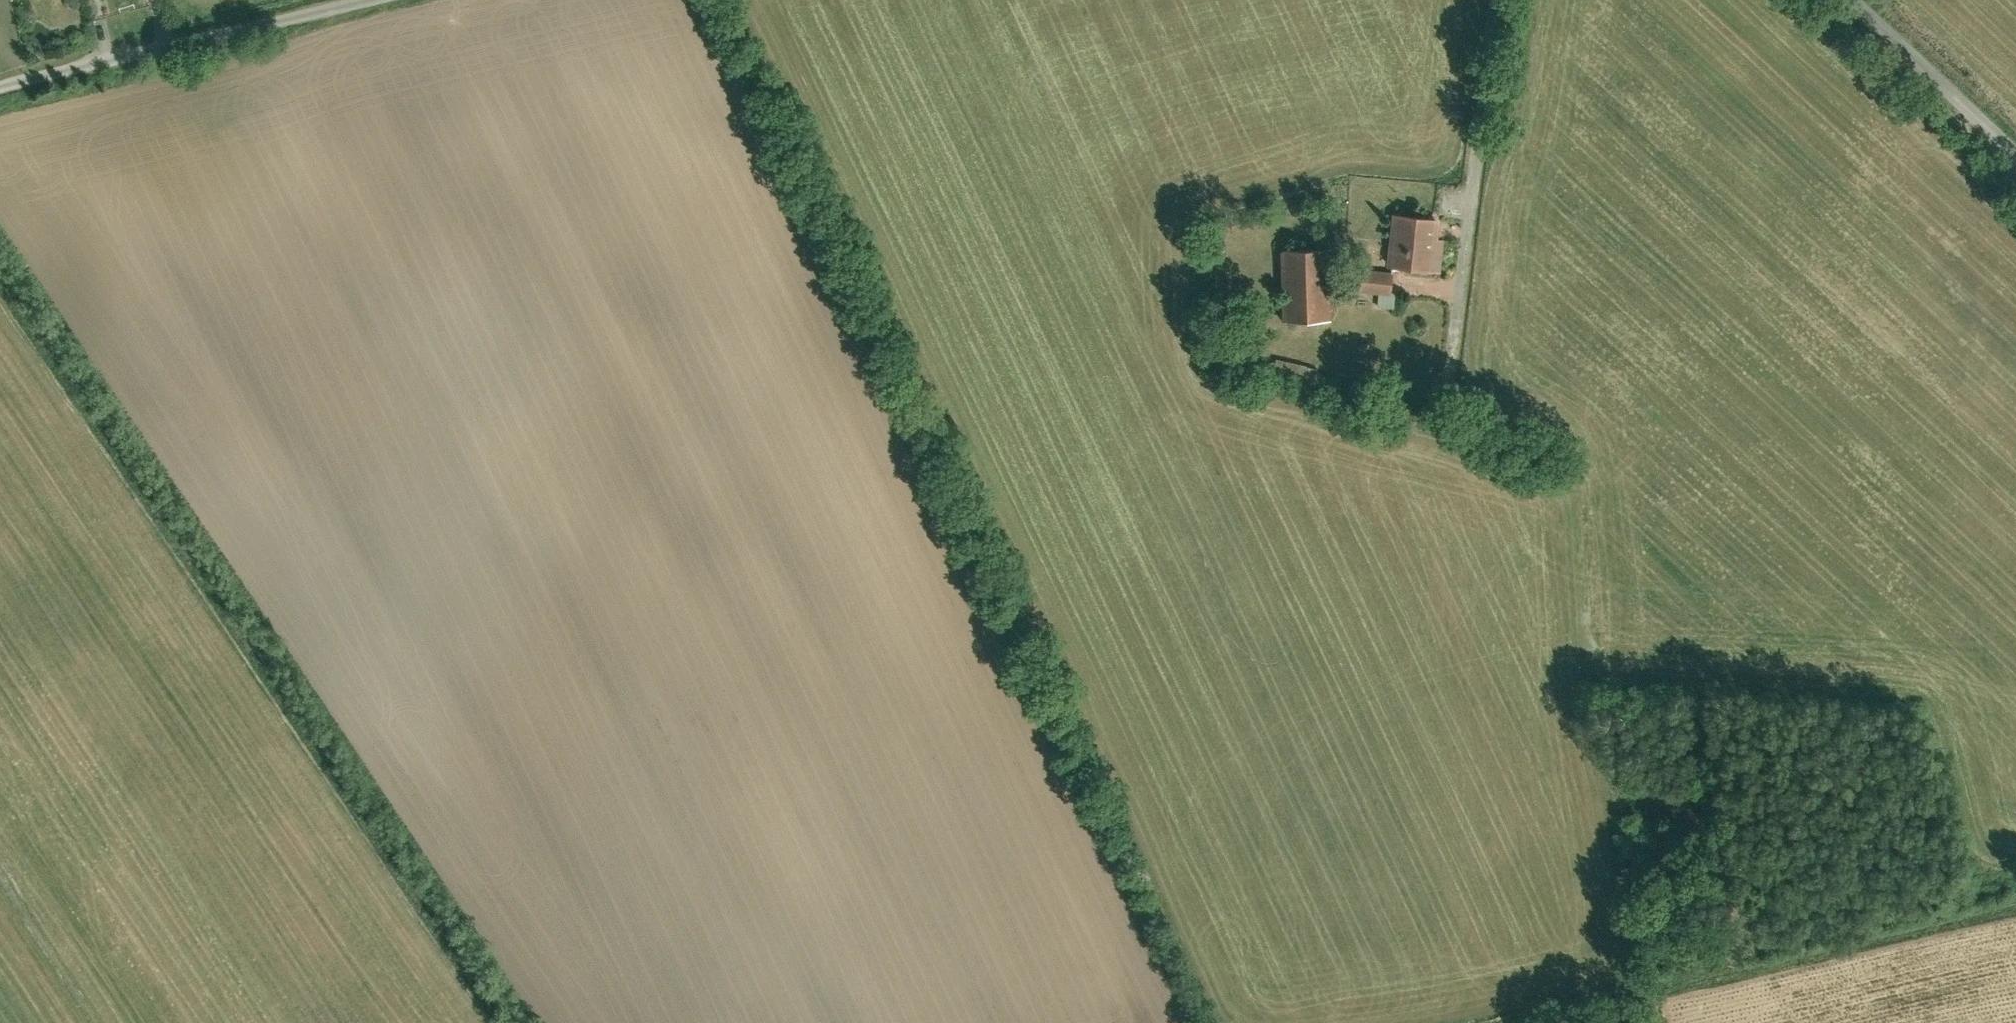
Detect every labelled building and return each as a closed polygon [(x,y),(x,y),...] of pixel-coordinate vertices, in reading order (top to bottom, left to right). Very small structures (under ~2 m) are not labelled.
[(1447,217),(1401,213),(1397,265),(1442,269),(1447,217)] [(1336,247),(1290,249),(1291,317),(1337,316),(1336,247)] [(1398,272),(1370,270),(1368,291),(1397,293),(1398,272)] [(1321,365),(1284,356),(1279,375),(1317,384),(1321,365)]
